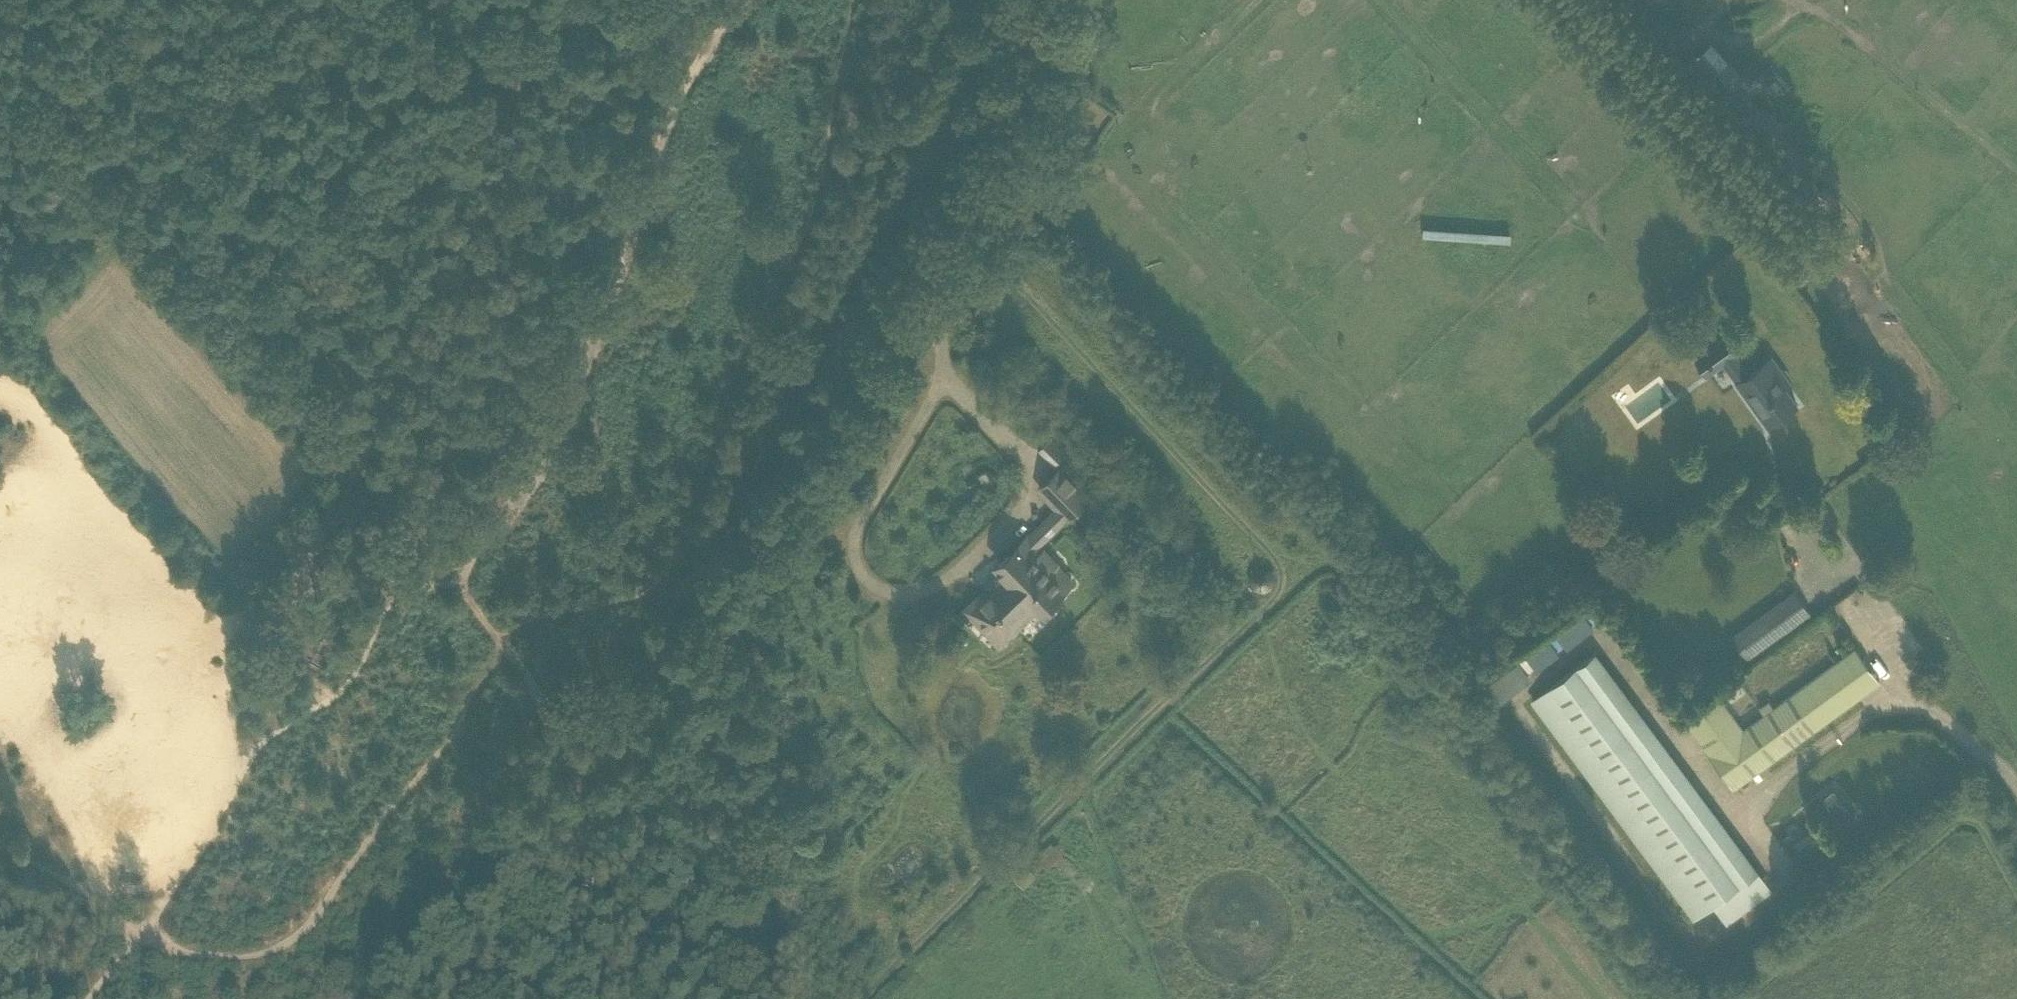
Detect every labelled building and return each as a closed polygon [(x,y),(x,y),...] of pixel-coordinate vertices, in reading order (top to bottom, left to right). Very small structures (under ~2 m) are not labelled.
[(1512,240),(1512,230),(1454,229),(1453,238),(1512,240)] [(1768,423),(1796,403),(1775,374),(1781,370),(1771,356),(1749,372),(1734,351),(1735,350),(1726,338),(1697,359),(1707,374),(1724,362),(1768,423)] [(1051,435),(1040,448),(1055,462),(1066,450),(1051,435)] [(1040,488),(1057,506),(1027,537),(998,566),(1005,573),(968,609),(999,641),(1038,604),(1042,608),(1047,603),(1050,606),(1059,597),(1056,594),(1069,581),(1035,545),(1087,494),(1062,468),(1040,488)] [(1795,590),(1731,636),(1748,659),(1811,613),(1795,590)] [(1735,788),(1879,683),(1854,649),(1744,730),(1716,693),(1683,717),(1735,788)] [(1697,918),(1714,905),(1727,923),(1773,889),(1759,871),(1760,870),(1596,653),(1532,700),(1697,918)] [(1502,699),(1533,677),(1520,660),(1489,682),(1502,699)]
